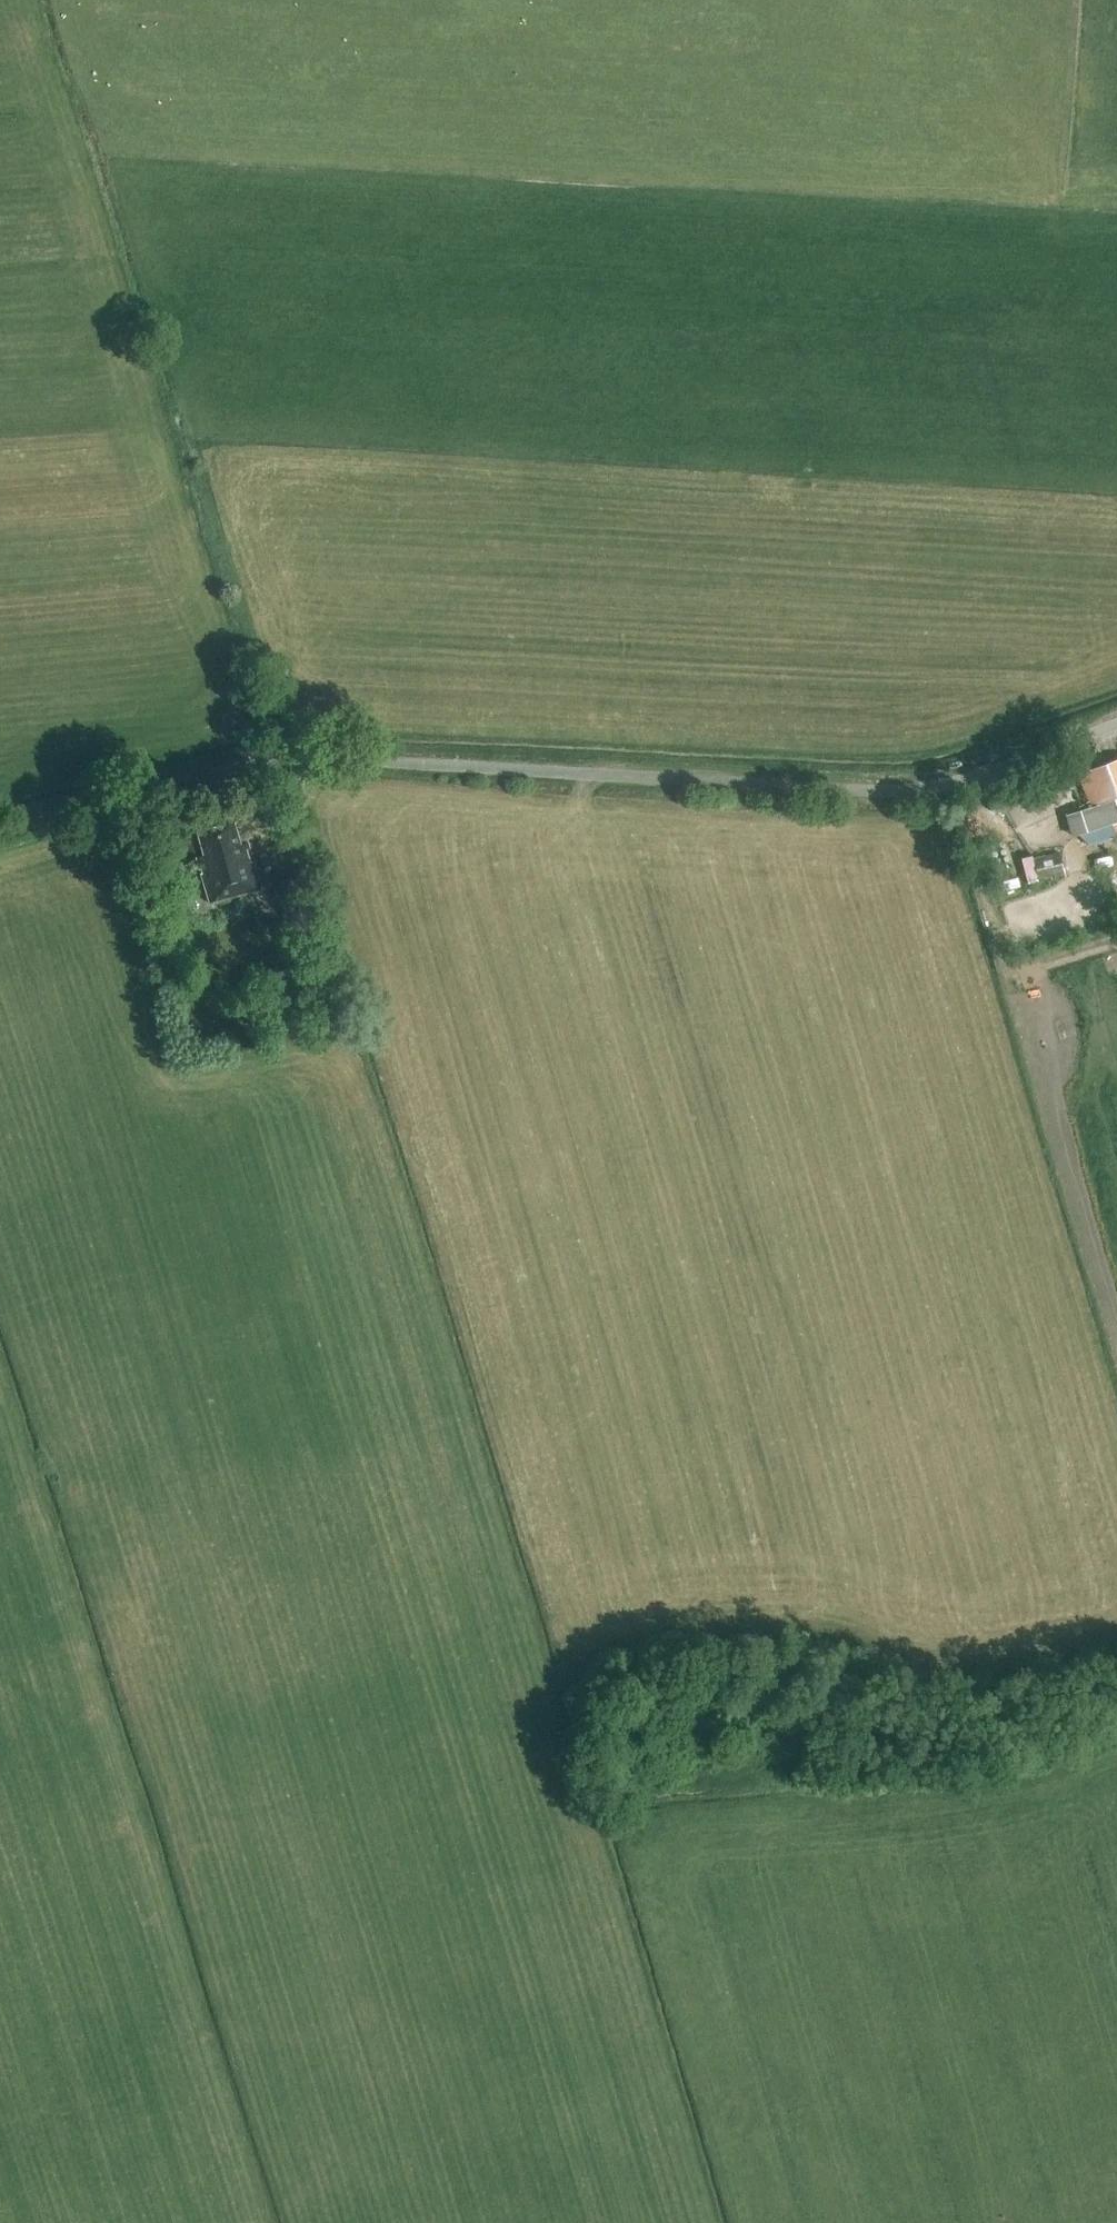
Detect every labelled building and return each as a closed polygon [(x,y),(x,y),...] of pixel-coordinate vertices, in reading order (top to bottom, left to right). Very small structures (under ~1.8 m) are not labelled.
[(1116,800),(1116,763),(1078,777),(1090,808),(1091,810),(1113,802),(1116,800)] [(1090,808),(1064,816),(1071,838),(1116,823),(1116,813),(1113,802),(1091,810),(1090,808)] [(239,848),(232,824),(197,833),(203,857),(196,859),(207,904),(258,891),(251,865),(247,866),(243,852),(247,850),(246,846),(239,848)] [(1067,847),(1029,857),(1035,880),(1073,870),(1067,847)] [(277,884),(289,927),(313,921),(301,878),(277,884)]
